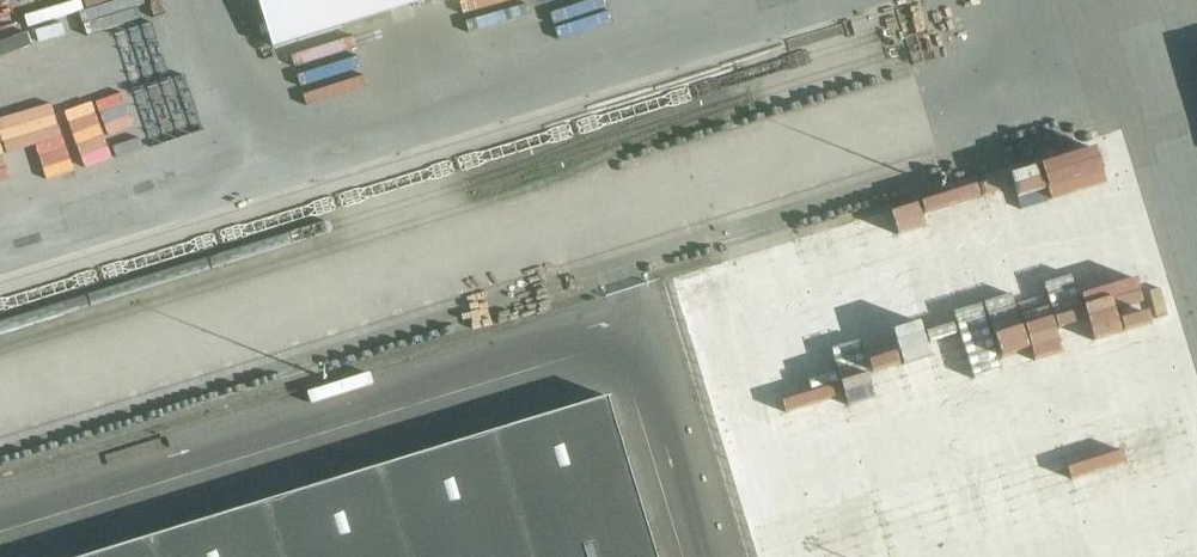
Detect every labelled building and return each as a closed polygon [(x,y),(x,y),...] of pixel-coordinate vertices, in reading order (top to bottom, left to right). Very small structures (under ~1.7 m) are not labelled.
[(273,47),(426,0),(259,0),(273,47)] [(609,399),(609,398),(608,396),(607,397),(87,556),(657,556),(609,399)]
